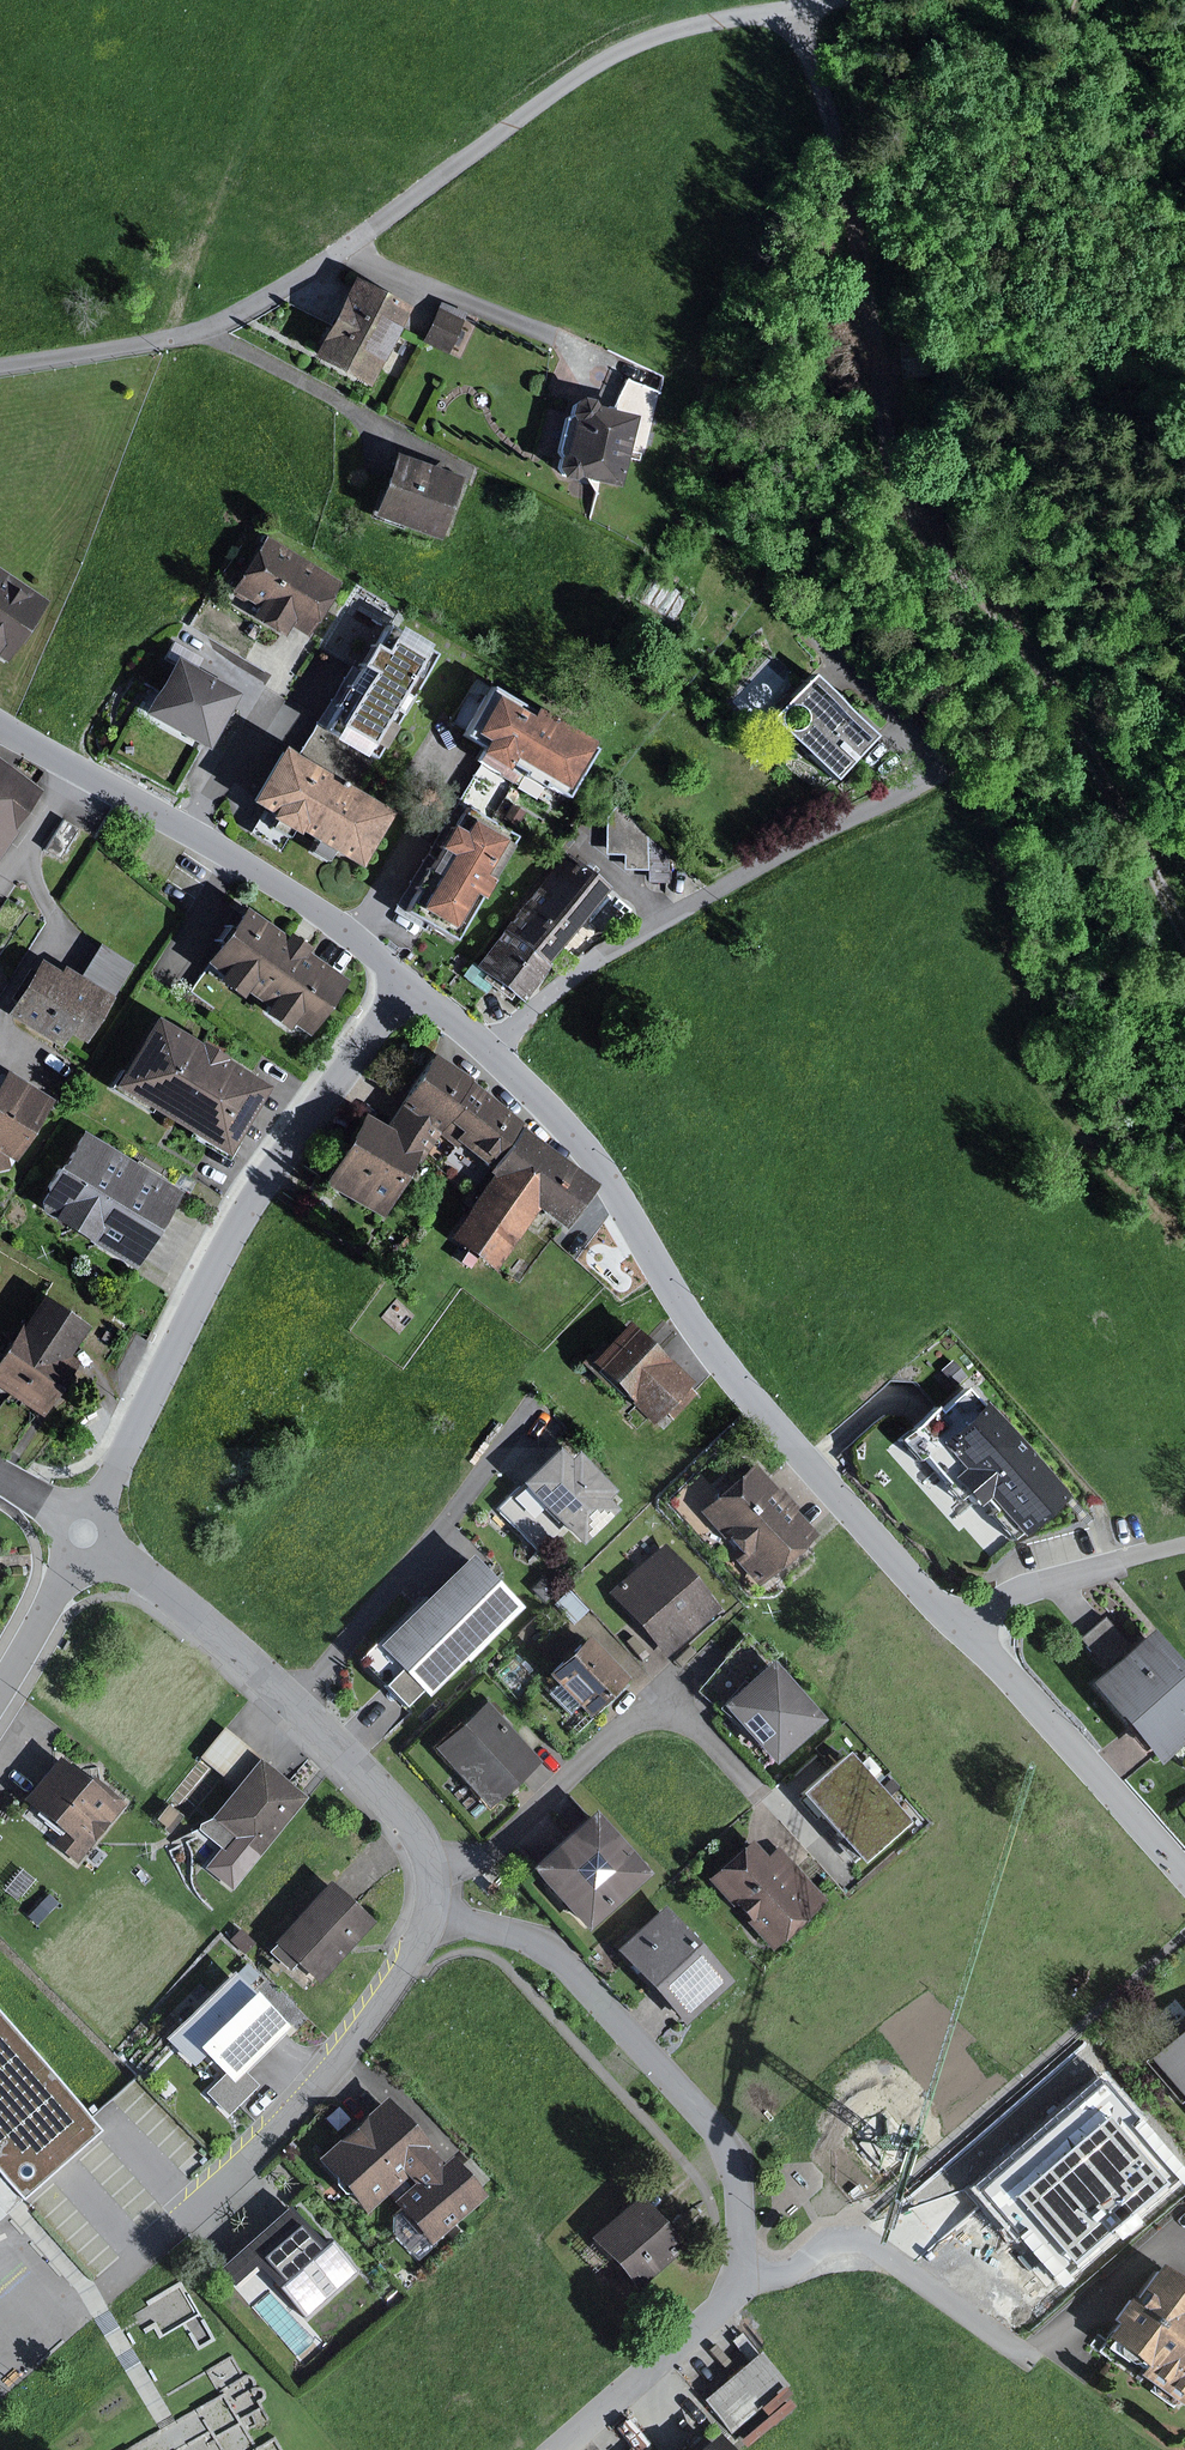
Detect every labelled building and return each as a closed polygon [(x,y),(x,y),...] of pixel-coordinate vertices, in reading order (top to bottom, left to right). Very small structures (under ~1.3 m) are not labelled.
[(422,302),(363,271),(321,352),(379,383),(422,302)] [(482,311),(450,297),(432,336),(464,351),(482,311)] [(629,486),(648,412),(584,395),(579,415),(572,413),(563,451),(574,454),(569,471),(629,486)] [(477,478),(404,449),(378,515),(453,542),(477,478)] [(275,530),(242,585),(277,606),(271,616),(298,632),(306,619),(319,627),(351,575),(275,530)] [(0,556),(0,654),(7,659),(55,599),(0,556)] [(429,652),(405,638),(397,652),(381,642),(367,665),(381,673),(352,723),(379,738),(429,652)] [(184,649),(153,704),(216,743),(248,685),(184,649)] [(777,719),(840,778),(884,731),(822,673),(777,719)] [(503,692),(480,730),(492,737),(484,751),(512,768),(519,757),(571,788),(601,738),(542,703),(537,712),(503,692)] [(400,809),(291,745),(259,798),(368,863),(400,809)] [(49,789),(0,754),(0,858),(49,789)] [(624,804),(613,818),(612,852),(632,853),(632,869),(657,870),(657,830),(624,804)] [(514,838),(481,818),(474,829),(462,822),(448,845),(462,854),(430,906),(461,925),(514,838)] [(571,851),(512,926),(558,962),(617,887),(571,851)] [(356,983),(253,909),(212,965),(315,1039),(356,983)] [(558,962),(512,926),(484,962),(530,997),(558,962)] [(71,969),(49,955),(14,1013),(70,1047),(81,1029),(95,1037),(108,1017),(141,963),(109,943),(90,974),(74,964),(71,969)] [(279,1089),(164,1016),(122,1083),(237,1155),(279,1089)] [(447,1135),(480,1086),(484,1081),(442,1053),(393,1127),(435,1152),(447,1135)] [(0,1083),(0,1168),(15,1164),(12,1153),(21,1158),(57,1096),(8,1068),(0,1083)] [(480,1086),(447,1135),(464,1147),(468,1141),(479,1148),(499,1161),(526,1122),(528,1118),(480,1086)] [(435,1152),(393,1127),(374,1116),(335,1182),(389,1214),(422,1160),(428,1163),(435,1152)] [(504,1172),(460,1234),(505,1265),(547,1205),(578,1227),(610,1181),(526,1122),(499,1161),(496,1166),(504,1172)] [(190,1192),(91,1129),(45,1203),(143,1265),(190,1192)] [(50,1418),(88,1363),(75,1354),(96,1323),(58,1297),(38,1327),(29,1321),(0,1364),(0,1383),(50,1418)] [(631,1317),(588,1358),(657,1431),(700,1390),(631,1317)] [(1024,1544),(1075,1500),(975,1385),(906,1442),(960,1508),(981,1490),(1024,1544)] [(582,1550),(626,1507),(614,1495),(623,1486),(589,1450),(579,1460),(562,1443),(492,1510),(528,1547),(554,1522),(582,1550)] [(818,1536),(758,1462),(699,1510),(760,1584),(818,1536)] [(731,1604),(672,1537),(614,1587),(673,1655),(731,1604)] [(530,1600),(482,1549),(375,1652),(422,1702),(530,1600)] [(1096,1679),(1162,1760),(1184,1742),(1184,1648),(1165,1623),(1096,1679)] [(597,1701),(603,1708),(638,1676),(598,1631),(559,1667),(570,1679),(555,1692),(578,1718),(597,1701)] [(728,1703),(781,1762),(832,1716),(778,1658),(728,1703)] [(437,1747),(490,1808),(546,1759),(493,1698),(437,1747)] [(255,1867),(315,1795),(233,1726),(172,1797),(255,1867)] [(842,1826),(888,1785),(857,1751),(811,1792),(842,1826)] [(82,1863),(129,1806),(68,1756),(34,1797),(74,1830),(61,1846),(82,1863)] [(888,1785),(842,1826),(873,1860),(919,1819),(888,1785)] [(544,1865),(598,1925),(657,1873),(602,1812),(544,1865)] [(837,1907),(771,1828),(713,1877),(779,1956),(837,1907)] [(295,1963),(317,1983),(352,1945),(370,1925),(327,1885),(268,1950),(289,1970),(295,1963)] [(625,1946),(691,2021),(739,1978),(674,1904),(625,1946)] [(235,1977),(170,2036),(197,2066),(215,2049),(235,2071),(282,2029),(235,1977)] [(29,2196),(106,2129),(0,2007),(0,2163),(29,2196)] [(1161,2054),(1184,2081),(1184,2033),(1161,2054)] [(392,2095),(325,2157),(372,2208),(412,2171),(437,2148),(439,2146),(392,2095)] [(450,2162),(437,2148),(412,2171),(420,2179),(399,2199),(438,2241),(492,2191),(458,2154),(450,2162)] [(641,2197),(590,2239),(635,2293),(686,2252),(641,2197)] [(327,2243),(292,2204),(224,2266),(259,2304),(283,2283),(311,2315),(363,2268),(334,2237),(327,2243)] [(1154,2267),(1130,2304),(1125,2300),(1109,2325),(1112,2327),(1100,2347),(1141,2374),(1137,2380),(1184,2410),(1184,2408),(1184,2287),(1154,2267)] [(764,2355),(710,2405),(742,2440),(796,2391),(764,2355)] [(212,2449),(284,2449),(283,2436),(254,2437),(251,2370),(209,2371),(212,2449)]
